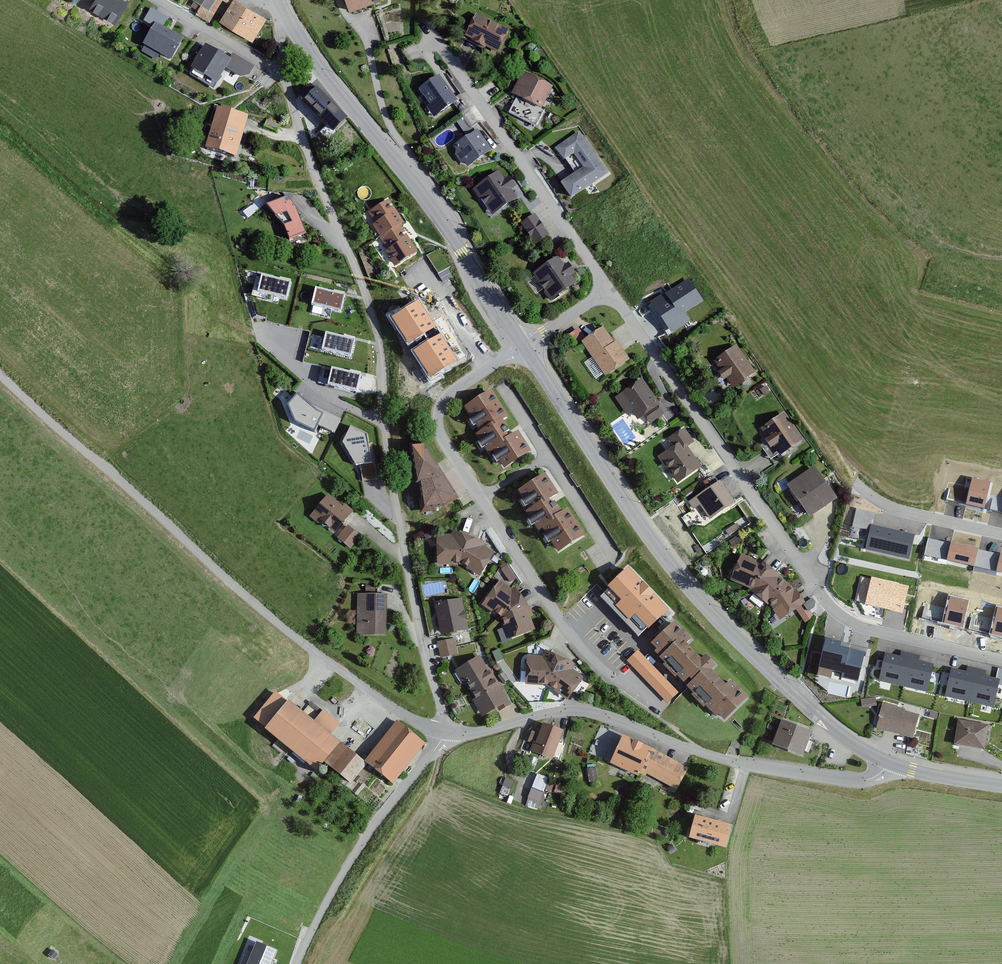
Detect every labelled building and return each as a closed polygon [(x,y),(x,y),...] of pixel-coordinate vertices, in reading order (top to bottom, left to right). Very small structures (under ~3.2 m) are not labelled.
[(112,26),(124,4),(118,0),(90,0),(85,9),(112,26)] [(214,0),(190,0),(207,10),(214,0)] [(194,17),(206,23),(220,2),(227,5),(230,0),(214,0),(207,10),(198,6),(194,17)] [(265,20),(233,0),(230,0),(227,5),(216,21),(251,43),(265,20)] [(348,12),(386,1),(386,0),(344,0),(348,12)] [(152,9),(144,21),(150,24),(157,13),(152,9)] [(498,54),(508,31),(474,16),(463,38),(498,54)] [(171,59),(183,39),(155,24),(144,44),(171,59)] [(216,84),(231,61),(206,45),(191,69),(216,84)] [(541,111),(552,89),(522,75),(510,97),(541,111)] [(455,103),(437,77),(418,89),(427,101),(422,105),(432,118),(455,103)] [(343,118),(315,89),(299,106),(328,134),(343,118)] [(233,161),(247,119),(214,107),(200,152),(233,161)] [(488,152),(476,131),(450,148),(463,168),(488,152)] [(608,175),(579,135),(553,147),(562,160),(572,154),(581,168),(558,185),(569,201),(608,175)] [(472,190),(491,216),(515,199),(510,192),(514,187),(506,177),(501,181),(496,173),(472,190)] [(289,240),(304,235),(295,211),(283,198),(263,206),(275,220),(289,240)] [(401,227),(388,202),(365,214),(378,239),(401,227)] [(547,237),(533,216),(519,226),(532,246),(547,237)] [(408,237),(401,227),(378,239),(383,251),(408,237)] [(393,269),(417,253),(408,237),(383,251),(393,269)] [(561,267),(557,259),(532,275),(548,300),(572,285),(567,276),(573,272),(567,264),(561,267)] [(289,280),(262,274),(259,289),(286,295),(289,280)] [(702,301),(688,279),(652,302),(672,334),(690,322),(684,312),(702,301)] [(317,287),(313,302),(340,308),(343,293),(317,287)] [(436,326),(418,299),(392,316),(409,343),(436,326)] [(612,343),(602,329),(579,342),(603,377),(629,359),(616,340),(612,343)] [(354,339),(327,331),(323,346),(350,353),(354,339)] [(458,360),(440,333),(414,350),(431,377),(458,360)] [(754,375),(737,348),(714,359),(719,368),(713,372),(719,382),(725,379),(729,388),(754,375)] [(360,373),(333,366),(329,381),(356,387),(360,373)] [(649,425),(663,416),(639,381),(614,399),(623,414),(629,409),(637,420),(643,416),(649,425)] [(505,418),(488,393),(460,409),(476,433),(493,420),(496,423),(505,418)] [(317,411),(297,394),(289,403),(296,418),(314,428),(321,413),(317,411)] [(801,443),(782,415),(759,430),(778,457),(801,443)] [(496,423),(493,420),(476,433),(473,435),(486,452),(507,438),(496,423)] [(367,433),(351,425),(343,441),(356,464),(371,462),(367,433)] [(676,485),(701,470),(688,450),(693,444),(684,430),(669,440),(673,446),(657,458),(676,485)] [(486,452),(501,471),(527,452),(513,433),(507,438),(486,452)] [(417,484),(420,516),(450,509),(457,500),(421,444),(408,446),(412,484),(417,484)] [(834,501),(813,469),(784,487),(808,520),(834,501)] [(555,494),(543,476),(515,492),(526,509),(546,499),(555,494)] [(990,481),(972,477),(966,504),(984,508),(990,481)] [(710,519),(735,502),(720,479),(688,502),(694,509),(700,504),(710,519)] [(351,513),(328,496),(310,518),(334,535),(351,513)] [(522,513),(534,533),(540,530),(552,524),(550,517),(555,514),(546,499),(526,509),(522,513)] [(554,555),(582,538),(564,510),(555,514),(550,517),(552,524),(540,530),(554,555)] [(915,533),(871,523),(864,549),(909,559),(915,533)] [(361,537),(346,527),(338,540),(352,549),(361,537)] [(450,537),(435,535),(434,569),(459,567),(479,578),(494,554),(483,547),(484,543),(452,531),(450,537)] [(978,549),(950,542),(947,560),(974,566),(978,549)] [(796,614),(805,625),(813,617),(801,599),(789,585),(779,577),(757,558),(754,562),(741,556),(728,581),(750,592),(768,607),(780,625),(796,614)] [(501,568),(509,582),(517,577),(510,564),(501,568)] [(665,607),(628,569),(602,594),(639,632),(665,607)] [(871,579),(862,577),(856,600),(865,602),(865,604),(903,613),(909,586),(871,577),(871,579)] [(499,620),(506,641),(534,631),(530,618),(533,617),(514,587),(511,589),(499,582),(480,605),(499,620)] [(385,638),(387,597),(357,595),(355,638),(385,638)] [(969,600),(949,596),(944,624),(963,627),(969,600)] [(465,632),(462,600),(433,605),(438,635),(465,632)] [(997,607),(991,634),(1001,636),(1001,608),(997,607)] [(690,642),(674,624),(647,648),(664,666),(684,646),(690,642)] [(842,640),(825,636),(819,666),(842,672),(841,677),(858,682),(865,650),(840,644),(842,640)] [(456,656),(454,640),(436,642),(439,658),(456,656)] [(684,646),(664,666),(661,669),(672,681),(676,677),(686,691),(708,671),(712,666),(702,656),(697,661),(684,646)] [(576,665),(545,650),(541,656),(524,655),(522,684),(544,685),(567,700),(581,679),(572,671),(576,665)] [(677,692),(637,651),(628,660),(668,701),(677,692)] [(900,656),(885,652),(878,681),(926,691),(933,663),(919,660),(920,655),(901,651),(900,656)] [(494,678),(480,657),(456,670),(468,693),(494,678)] [(966,671),(951,667),(943,697),(993,707),(1000,678),(985,675),(986,670),(967,666),(966,671)] [(721,721),(747,699),(731,679),(722,685),(708,671),(686,691),(712,718),(717,715),(721,721)] [(483,718),(508,703),(494,678),(468,693),(483,718)] [(312,723),(285,701),(261,730),(313,773),(338,744),(331,736),(339,725),(321,710),(312,723)] [(911,739),(917,717),(881,706),(874,729),(911,739)] [(390,785),(424,745),(394,721),(361,762),(364,764),(390,785)] [(986,727),(957,722),(952,744),(982,749),(986,727)] [(800,756),(808,735),(778,723),(770,744),(800,756)] [(552,759),(562,733),(540,725),(531,752),(552,759)] [(651,749),(621,736),(608,766),(639,776),(651,749)] [(364,764),(338,744),(322,764),(347,784),(364,764)] [(675,791),(686,770),(651,749),(639,776),(675,791)] [(537,770),(526,803),(539,807),(549,774),(537,770)] [(721,849),(728,825),(693,815),(687,840),(721,849)] [(256,941),(248,963),(273,963),(274,962),(272,961),(278,950),(256,941)]
